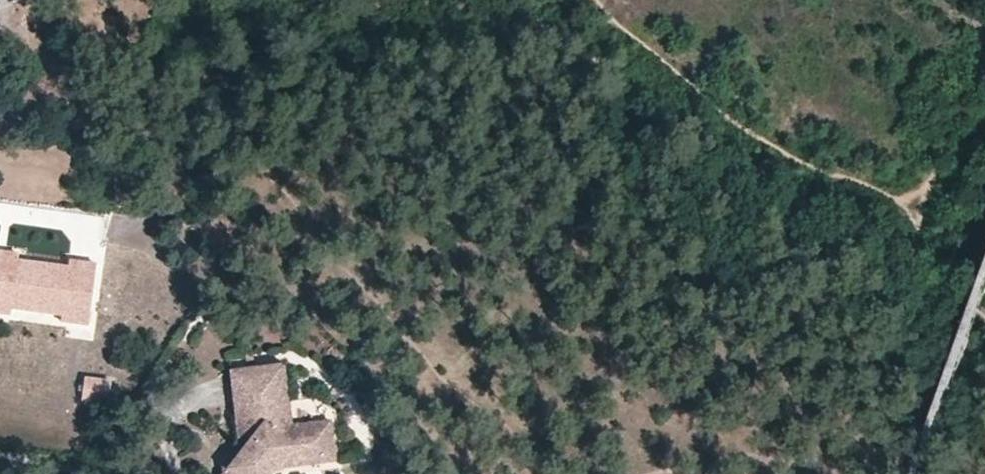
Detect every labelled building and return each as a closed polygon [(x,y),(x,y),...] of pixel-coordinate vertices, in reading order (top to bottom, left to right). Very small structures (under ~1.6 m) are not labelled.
[(0,248),(0,312),(9,313),(10,307),(59,313),(59,320),(87,323),(94,261),(68,258),(67,263),(17,257),(18,250),(0,248)] [(323,464),(334,463),(331,422),(304,424),(304,432),(292,433),(291,426),(284,427),(282,403),(289,402),(285,366),(256,369),(259,405),(243,407),(245,438),(250,442),(240,453),(238,454),(222,471),(220,473),(267,473),(276,465),(280,469),(295,467),(293,448),(322,445),(323,464)] [(259,405),(256,369),(232,371),(240,453),(250,442),(245,438),(243,407),(259,405)] [(82,375),(80,397),(104,400),(106,377),(82,375)] [(284,427),(291,426),(289,402),(282,403),(284,427)] [(304,432),(304,424),(291,426),(292,433),(304,432)] [(293,448),(295,467),(323,464),(322,445),(293,448)] [(222,471),(238,454),(230,452),(221,463),(222,471)]
